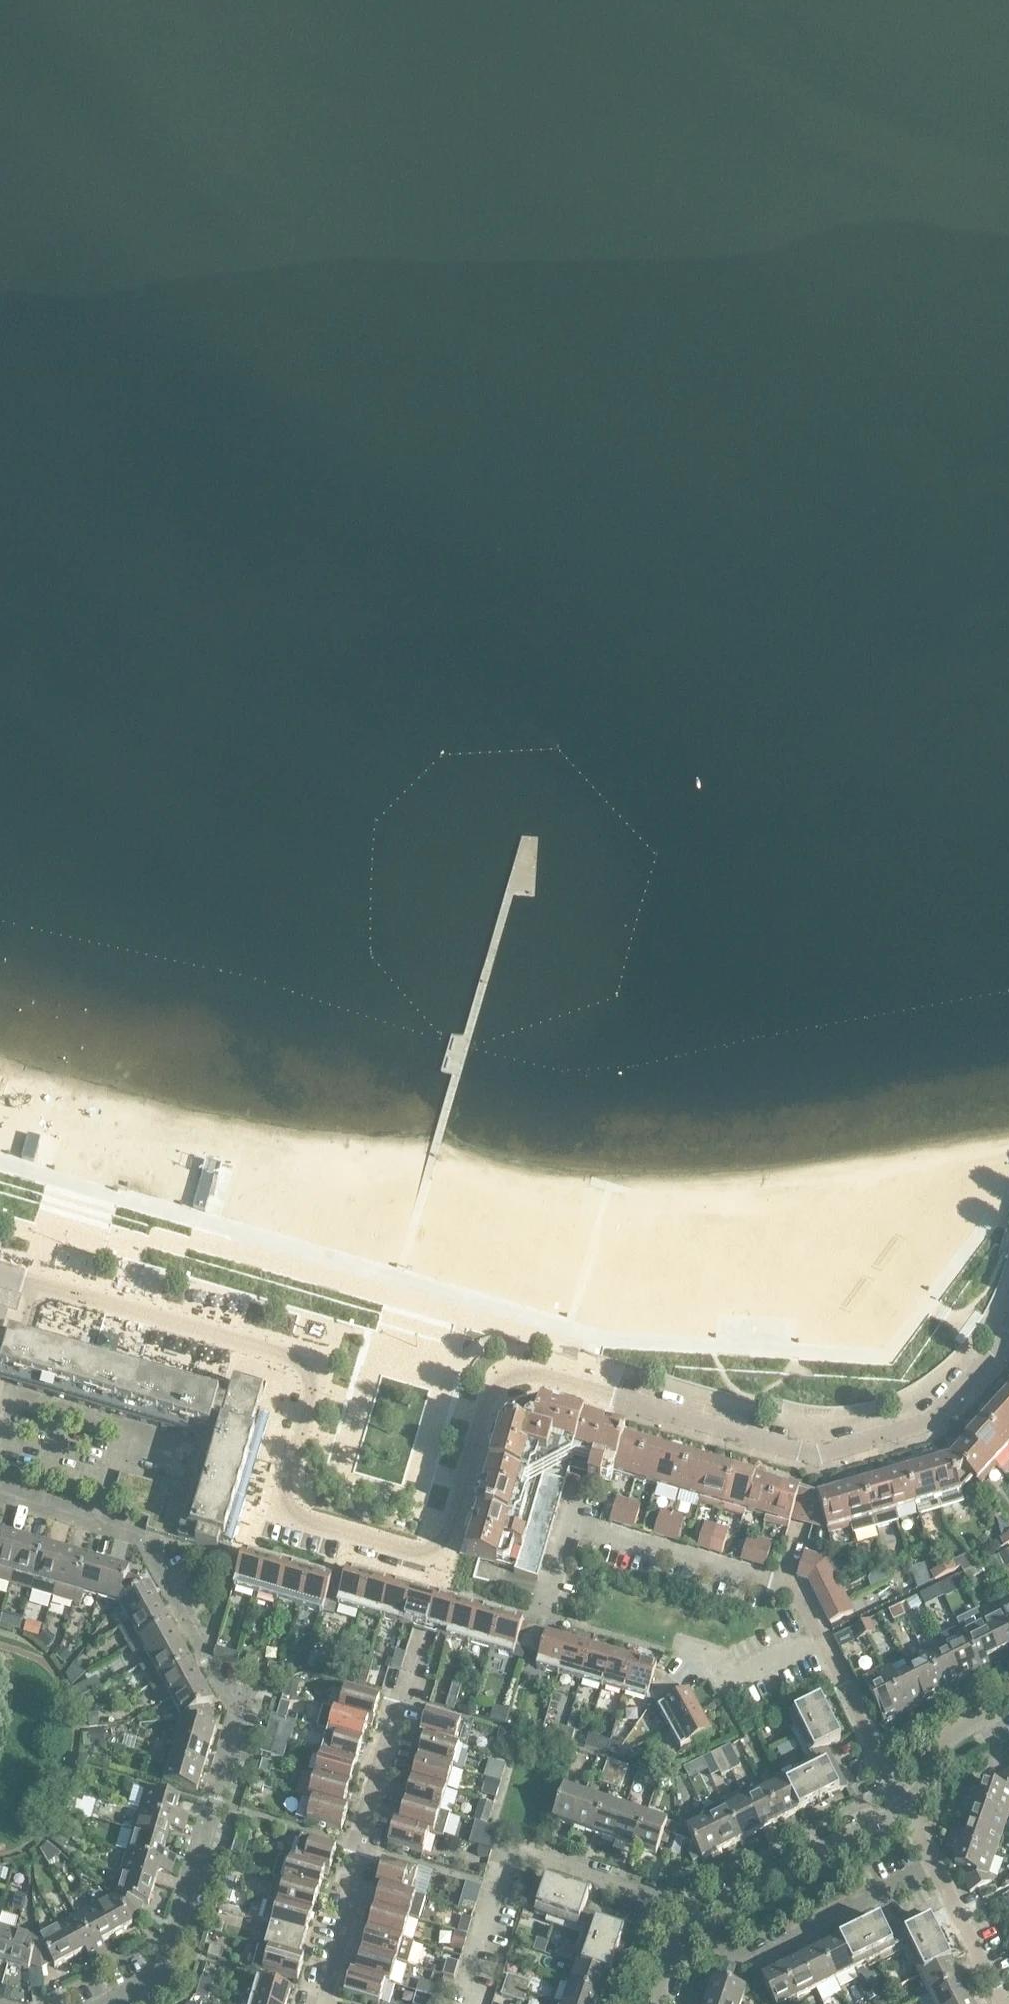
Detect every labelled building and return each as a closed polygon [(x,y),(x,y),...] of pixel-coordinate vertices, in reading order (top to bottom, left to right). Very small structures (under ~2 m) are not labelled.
[(22,1159),(34,1162),(40,1139),(28,1135),(22,1159)] [(88,1180),(119,1190),(128,1162),(97,1152),(88,1180)] [(206,1161),(193,1208),(205,1211),(218,1165),(206,1161)] [(9,1383),(207,1440),(182,1527),(159,1521),(169,1486),(120,1472),(113,1498),(128,1503),(125,1511),(149,1518),(146,1529),(218,1550),(221,1539),(232,1542),(269,1415),(257,1412),(263,1392),(234,1383),(231,1392),(228,1403),(218,1401),(221,1390),(32,1335),(29,1346),(20,1344),(0,1338),(0,1380),(9,1383)] [(999,1394),(993,1401),(1008,1415),(1008,1392),(1003,1398),(999,1394)] [(991,1412),(982,1422),(1008,1445),(1007,1447),(1008,1448),(1008,1415),(993,1401),(987,1408),(991,1412)] [(613,1473),(626,1434),(625,1433),(627,1427),(542,1402),(540,1409),(530,1411),(528,1418),(517,1424),(511,1422),(503,1429),(496,1427),(459,1554),(480,1560),(515,1570),(514,1572),(538,1579),(566,1482),(574,1455),(593,1461),(588,1477),(610,1483),(611,1481),(613,1473)] [(972,1432),(968,1428),(962,1435),(993,1463),(993,1462),(1007,1447),(1008,1445),(982,1422),(972,1432)] [(626,1434),(613,1473),(622,1476),(635,1479),(645,1446),(632,1442),(633,1436),(626,1434)] [(956,1442),(960,1446),(952,1455),(978,1479),(977,1480),(980,1484),(997,1465),(993,1462),(993,1463),(962,1435),(956,1442)] [(669,1446),(660,1444),(658,1449),(645,1446),(635,1479),(657,1486),(669,1446)] [(689,1458),(675,1454),(677,1449),(669,1446),(657,1486),(679,1492),(689,1458)] [(941,1512),(964,1505),(960,1491),(977,1480),(978,1479),(952,1455),(950,1457),(936,1461),(934,1455),(926,1458),(941,1512)] [(713,1459),(704,1456),(702,1462),(689,1458),(679,1492),(700,1498),(698,1503),(700,1503),(713,1459)] [(905,1470),(916,1504),(918,1508),(920,1518),(941,1512),(926,1458),(917,1460),(919,1466),(905,1470)] [(733,1471),(719,1467),(721,1461),(713,1459),(700,1503),(722,1510),(733,1471)] [(892,1474),(891,1468),(882,1470),(894,1510),(916,1504),(905,1470),(892,1474)] [(756,1472),(747,1469),(746,1475),(733,1471),(722,1510),(744,1516),(746,1512),(745,1512),(756,1472)] [(898,1524),(896,1515),(894,1510),(882,1470),(873,1473),(875,1479),(862,1483),(876,1531),(898,1524)] [(777,1484),(763,1480),(765,1474),(756,1472),(745,1512),(746,1512),(765,1517),(764,1522),(766,1523),(777,1484)] [(838,1483),(851,1528),(854,1537),(876,1531),(862,1483),(848,1486),(847,1481),(838,1483)] [(801,1485),(791,1482),(790,1488),(777,1484),(766,1523),(788,1529),(801,1485)] [(800,1522),(802,1522),(826,1529),(828,1535),(851,1528),(838,1483),(830,1486),(831,1492),(817,1496),(809,1493),(800,1522)] [(629,1500),(617,1497),(610,1522),(622,1525),(629,1500)] [(634,1529),(641,1504),(629,1500),(622,1525),(634,1529)] [(673,1513),(661,1510),(654,1535),(666,1538),(673,1513)] [(678,1542),(685,1517),(673,1513),(666,1538),(678,1542)] [(717,1526),(705,1523),(697,1548),(709,1551),(717,1526)] [(722,1555),(729,1530),(717,1526),(709,1551),(722,1555)] [(25,1539),(4,1533),(0,1546),(0,1581),(11,1584),(25,1539)] [(1004,1547),(1008,1545),(1008,1535),(1000,1539),(1004,1547)] [(760,1539),(748,1536),(741,1560),(753,1564),(760,1539)] [(33,1590),(46,1546),(25,1539),(11,1584),(33,1590)] [(765,1568),(773,1543),(760,1539),(753,1564),(765,1568)] [(588,1560),(593,1546),(580,1542),(575,1556),(588,1560)] [(53,1596),(67,1552),(46,1546),(33,1590),(53,1596)] [(53,1596),(74,1603),(87,1558),(67,1552),(53,1596)] [(797,1577),(809,1580),(827,1558),(804,1552),(797,1577)] [(955,1562),(943,1568),(947,1576),(958,1570),(961,1569),(963,1573),(978,1566),(972,1553),(955,1562)] [(265,1561),(243,1554),(233,1587),(256,1594),(265,1561)] [(1000,1557),(991,1561),(996,1572),(1005,1567),(1000,1557)] [(81,1605),(84,1593),(98,1597),(108,1564),(87,1558),(74,1603),(81,1605)] [(837,1579),(834,1574),(827,1558),(809,1580),(814,1591),(837,1579)] [(287,1567),(265,1561),(256,1594),(278,1600),(287,1567)] [(98,1597),(119,1604),(139,1579),(128,1576),(129,1570),(108,1564),(98,1597)] [(310,1574),(287,1567),(278,1600),(300,1607),(310,1574)] [(328,1592),(340,1596),(347,1572),(334,1568),(331,1580),(328,1592)] [(931,1573),(935,1581),(947,1576),(943,1568),(931,1573)] [(337,1605),(360,1612),(369,1578),(347,1572),(340,1596),(337,1605)] [(331,1580),(310,1574),(300,1607),(322,1613),(328,1592),(331,1580)] [(369,1578),(360,1612),(381,1618),(391,1585),(369,1578)] [(901,1582),(907,1596),(915,1592),(909,1578),(901,1582)] [(119,1604),(130,1624),(161,1607),(149,1586),(144,1589),(139,1579),(119,1604)] [(814,1591),(819,1602),(842,1590),(837,1579),(814,1591)] [(391,1585),(381,1618),(403,1624),(413,1591),(391,1585)] [(819,1602),(824,1612),(848,1601),(842,1590),(819,1602)] [(419,1629),(425,1631),(435,1598),(428,1596),(413,1591),(403,1624),(419,1629)] [(928,1591),(920,1594),(925,1605),(933,1601),(928,1591)] [(916,1595),(906,1601),(911,1610),(922,1605),(916,1595)] [(435,1598),(425,1631),(431,1632),(447,1637),(457,1604),(441,1599),(435,1598)] [(830,1623),(853,1612),(848,1601),(824,1612),(830,1623)] [(457,1604),(447,1637),(469,1644),(479,1610),(457,1604)] [(900,1604),(889,1610),(894,1620),(905,1615),(900,1604)] [(120,1629),(126,1641),(130,1648),(171,1626),(161,1607),(130,1624),(120,1629)] [(479,1610),(469,1644),(491,1650),(501,1617),(479,1610)] [(1008,1647),(1008,1648),(1008,1627),(1001,1612),(982,1622),(997,1653),(1008,1647)] [(501,1617),(491,1650),(513,1656),(516,1647),(523,1623),(501,1617)] [(876,1632),(870,1619),(861,1624),(867,1636),(876,1632)] [(982,1673),(983,1675),(991,1671),(985,1659),(997,1653),(982,1622),(962,1632),(982,1673)] [(516,1647),(528,1651),(535,1627),(523,1623),(516,1647)] [(851,1628),(858,1641),(867,1636),(861,1624),(851,1628)] [(130,1648),(134,1654),(144,1649),(151,1662),(182,1645),(171,1626),(130,1648)] [(541,1654),(546,1635),(547,1635),(548,1631),(535,1627),(528,1651),(540,1654),(541,1654)] [(960,1627),(941,1637),(948,1651),(963,1683),(982,1673),(962,1632),(960,1627)] [(569,1641),(547,1635),(546,1635),(541,1654),(540,1654),(536,1667),(559,1674),(569,1641)] [(569,1641),(559,1674),(581,1681),(591,1647),(569,1641)] [(147,1679),(151,1687),(192,1665),(182,1645),(151,1662),(141,1667),(147,1679)] [(238,1663),(240,1655),(216,1647),(213,1656),(238,1663)] [(591,1647),(581,1681),(603,1687),(613,1654),(591,1647)] [(948,1651),(935,1658),(930,1647),(923,1651),(943,1693),(963,1683),(948,1651)] [(64,1649),(58,1655),(66,1662),(71,1656),(64,1649)] [(396,1651),(391,1666),(401,1669),(406,1654),(396,1651)] [(923,1651),(916,1654),(921,1665),(909,1671),(924,1702),(943,1693),(923,1651)] [(613,1654),(603,1687),(625,1693),(635,1660),(613,1654)] [(260,1660),(247,1657),(245,1665),(257,1669),(260,1660)] [(362,1670),(370,1673),(374,1661),(365,1658),(362,1670)] [(671,1681),(663,1674),(655,1672),(657,1667),(635,1660),(625,1693),(654,1702),(671,1681)] [(281,1666),(269,1663),(267,1671),(279,1675),(281,1666)] [(72,1687),(85,1674),(74,1664),(66,1676),(72,1687)] [(151,1687),(155,1693),(161,1706),(172,1700),(203,1683),(192,1665),(151,1687)] [(909,1671),(895,1677),(890,1667),(884,1670),(904,1712),(924,1702),(909,1671)] [(370,1673),(362,1670),(358,1682),(367,1685),(370,1673)] [(863,1680),(884,1722),(904,1712),(884,1670),(863,1680)] [(654,1702),(669,1729),(700,1713),(688,1692),(684,1695),(680,1688),(671,1681),(654,1702)] [(172,1700),(182,1719),(213,1716),(213,1715),(208,1705),(213,1702),(203,1683),(172,1700)] [(453,1683),(449,1695),(458,1698),(461,1686),(453,1683)] [(86,1686),(75,1691),(79,1699),(90,1694),(86,1686)] [(380,1698),(345,1688),(339,1710),(338,1711),(373,1721),(380,1698)] [(458,1698),(449,1695),(446,1707),(454,1710),(458,1698)] [(91,1696),(81,1700),(84,1708),(94,1703),(91,1696)] [(841,1741),(830,1720),(820,1700),(789,1715),(810,1756),(841,1741)] [(286,1719),(289,1709),(291,1704),(281,1701),(277,1716),(286,1719)] [(339,1710),(334,1709),(328,1731),(363,1741),(367,1726),(372,1727),(373,1721),(338,1711),(339,1710)] [(448,1714),(447,1718),(427,1712),(420,1735),(459,1746),(466,1748),(474,1722),(448,1714)] [(98,1713),(88,1714),(89,1725),(99,1724),(98,1713)] [(669,1729),(681,1750),(711,1733),(700,1713),(669,1729)] [(209,1750),(216,1728),(210,1726),(213,1716),(182,1719),(176,1740),(209,1750)] [(275,1740),(279,1724),(270,1722),(265,1737),(275,1740)] [(567,1729),(558,1726),(555,1739),(563,1741),(567,1729)] [(499,1737),(502,1742),(516,1746),(519,1735),(501,1729),(499,1737)] [(563,1741),(571,1743),(575,1731),(567,1729),(563,1741)] [(100,1730),(88,1731),(89,1745),(101,1744),(100,1730)] [(321,1753),(356,1763),(363,1741),(328,1731),(321,1753)] [(420,1735),(418,1741),(423,1742),(418,1758),(453,1768),(459,1746),(420,1735)] [(165,1737),(161,1750),(159,1758),(203,1771),(209,1750),(176,1740),(165,1737)] [(265,1737),(261,1752),(270,1755),(283,1759),(287,1743),(275,1740),(265,1737)] [(598,1751),(606,1753),(610,1741),(602,1739),(598,1751)] [(794,1742),(787,1745),(790,1752),(797,1749),(794,1742)] [(727,1760),(737,1755),(731,1744),(722,1749),(727,1760)] [(630,1762),(642,1756),(637,1748),(626,1754),(630,1762)] [(712,1754),(718,1765),(727,1760),(722,1749),(712,1754)] [(315,1775),(350,1785),(356,1763),(321,1753),(315,1775)] [(735,1756),(726,1761),(731,1771),(740,1766),(735,1756)] [(847,1788),(831,1757),(824,1761),(839,1792),(847,1788)] [(159,1758),(157,1765),(168,1768),(164,1782),(197,1792),(203,1771),(159,1758)] [(412,1780),(446,1790),(453,1768),(418,1758),(412,1780)] [(272,1763),(262,1760),(259,1772),(269,1775),(272,1763)] [(500,1782),(506,1765),(491,1760),(486,1778),(500,1782)] [(607,1761),(603,1772),(613,1776),(617,1764),(607,1761)] [(726,1761),(716,1766),(720,1773),(721,1776),(731,1771),(726,1761)] [(785,1780),(792,1795),(800,1811),(839,1792),(824,1761),(785,1780)] [(613,1776),(624,1779),(627,1768),(617,1764),(613,1776)] [(997,1776),(994,1785),(983,1781),(979,1794),(966,1790),(963,1799),(1008,1815),(1008,1813),(1008,1770),(997,1776)] [(613,1776),(603,1772),(600,1783),(610,1787),(613,1776)] [(315,1775),(308,1798),(313,1799),(313,1798),(348,1808),(350,1802),(345,1801),(350,1785),(315,1775)] [(620,1790),(624,1779),(613,1776),(610,1787),(620,1790)] [(262,1792),(265,1784),(252,1780),(250,1789),(262,1792)] [(405,1801),(440,1812),(446,1790),(412,1780),(405,1801)] [(800,1811),(792,1795),(785,1780),(766,1790),(780,1821),(800,1811)] [(584,1794),(563,1787),(552,1819),(573,1827),(584,1794)] [(186,1824),(188,1816),(175,1812),(179,1799),(146,1789),(139,1811),(186,1824)] [(746,1799),(761,1830),(780,1821),(766,1790),(746,1799)] [(73,1791),(70,1799),(84,1803),(86,1795),(73,1791)] [(584,1794),(573,1827),(594,1834),(605,1801),(584,1794)] [(313,1799),(306,1821),(341,1831),(348,1808),(313,1798),(313,1799)] [(726,1809),(741,1840),(761,1830),(746,1799),(726,1809)] [(963,1799),(960,1807),(973,1811),(969,1823),(1002,1835),(1008,1815),(963,1799)] [(396,1816),(394,1822),(429,1832),(429,1833),(433,1834),(443,1837),(450,1814),(440,1812),(405,1801),(401,1817),(396,1816)] [(605,1801),(594,1834),(615,1841),(626,1808),(605,1801)] [(723,1802),(703,1812),(706,1819),(721,1850),(741,1840),(726,1809),(723,1802)] [(626,1808),(615,1841),(635,1848),(646,1815),(626,1808)] [(186,1824),(139,1811),(133,1831),(167,1841),(170,1829),(183,1833),(186,1824)] [(478,1811),(475,1821),(488,1825),(491,1815),(478,1811)] [(67,1815),(64,1826),(75,1829),(78,1818),(67,1815)] [(656,1855),(664,1832),(667,1822),(646,1815),(635,1848),(656,1855)] [(706,1819),(695,1824),(687,1829),(686,1829),(693,1842),(702,1860),(721,1850),(706,1819)] [(423,1855),(429,1833),(429,1832),(394,1822),(388,1845),(423,1855)] [(664,1832),(674,1836),(678,1826),(667,1822),(664,1832)] [(969,1823),(964,1836),(952,1831),(949,1840),(995,1855),(1002,1835),(969,1823)] [(474,1826),(469,1843),(476,1845),(492,1850),(495,1840),(492,1832),(474,1826)] [(674,1836),(693,1842),(686,1829),(678,1826),(674,1836)] [(133,1831),(127,1852),(174,1866),(176,1858),(163,1854),(167,1841),(133,1831)] [(246,1848),(249,1838),(237,1834),(234,1844),(246,1848)] [(301,1838),(295,1860),(295,1861),(330,1871),(336,1848),(301,1838)] [(115,1858),(125,1860),(130,1842),(120,1839),(115,1858)] [(963,1878),(970,1893),(991,1883),(988,1876),(995,1855),(949,1840),(946,1848),(959,1852),(954,1865),(966,1869),(963,1878)] [(48,1844),(40,1851),(48,1865),(62,1855),(48,1844)] [(234,1844),(231,1854),(243,1858),(246,1848),(234,1844)] [(480,1847),(477,1855),(489,1859),(492,1851),(480,1847)] [(694,1848),(687,1851),(692,1860),(699,1856),(694,1848)] [(127,1852),(121,1873),(155,1883),(158,1871),(171,1875),(174,1866),(127,1852)] [(278,1855),(272,1878),(284,1881),(319,1891),(323,1876),(328,1877),(330,1871),(295,1861),(295,1860),(278,1855)] [(418,1872),(383,1862),(376,1884),(411,1894),(418,1872)] [(139,1914),(143,1903),(148,1905),(155,1883),(121,1873),(115,1894),(139,1914)] [(234,1890),(237,1878),(225,1874),(222,1886),(234,1890)] [(272,1878),(265,1899),(312,1913),(319,1891),(284,1881),(272,1878)] [(578,1928),(583,1912),(589,1895),(546,1881),(535,1914),(578,1928)] [(464,1901),(461,1909),(474,1913),(481,1887),(469,1883),(464,1901)] [(379,1892),(374,1908),(409,1918),(419,1921),(425,1898),(416,1895),(411,1894),(376,1884),(374,1891),(379,1892)] [(222,1886),(218,1899),(230,1902),(234,1890),(222,1886)] [(16,1894),(12,1909),(22,1912),(26,1896),(16,1894)] [(115,1894),(115,1895),(96,1905),(113,1936),(132,1925),(129,1920),(139,1914),(115,1894)] [(163,1916),(167,1896),(157,1894),(153,1914),(163,1916)] [(265,1899),(259,1921),(271,1924),(306,1935),(312,1913),(265,1899)] [(100,1958),(108,1954),(101,1942),(113,1936),(96,1905),(77,1916),(100,1958)] [(374,1908),(368,1929),(403,1939),(409,1918),(374,1908)] [(919,1975),(935,1968),(950,1960),(927,1913),(896,1928),(919,1975)] [(627,1925),(618,1922),(594,1914),(591,1922),(624,1933),(627,1925)] [(75,1957),(86,1951),(92,1963),(100,1958),(77,1916),(58,1926),(75,1957)] [(467,1934),(471,1919),(464,1917),(459,1931),(467,1934)] [(221,1934),(224,1923),(212,1919),(209,1931),(221,1934)] [(840,1939),(848,1954),(855,1970),(895,1950),(880,1919),(840,1939)] [(624,1933),(591,1922),(578,1961),(594,1966),(611,1972),(624,1933)] [(271,1924),(265,1947),(269,1949),(269,1948),(304,1958),(306,1952),(302,1950),(306,1935),(271,1924)] [(7,1964),(17,1931),(0,1926),(0,1962),(7,1964)] [(42,1968),(52,1963),(55,1968),(75,1957),(58,1926),(39,1937),(42,1968)] [(362,1951),(396,1961),(406,1964),(413,1942),(403,1939),(368,1929),(362,1951)] [(39,1937),(38,1937),(17,1931),(7,1964),(29,1971),(31,1965),(41,1968),(42,1968),(39,1937)] [(462,1950),(466,1936),(456,1933),(452,1947),(462,1950)] [(855,1970),(848,1954),(840,1939),(820,1948),(836,1979),(855,1970)] [(223,1949),(211,1945),(207,1956),(219,1960),(223,1949)] [(269,1949),(265,1947),(259,1945),(253,1968),(263,1971),(298,1981),(304,1958),(269,1948),(269,1949)] [(820,1948),(801,1958),(816,1989),(836,1979),(820,1948)] [(362,1951),(357,1967),(353,1965),(351,1971),(386,1982),(385,1983),(390,1984),(396,1961),(362,1951)] [(781,1968),(796,1999),(816,1989),(801,1958),(781,1968)] [(443,1975),(445,1976),(454,1979),(459,1963),(447,1960),(443,1975)] [(950,1960),(935,1968),(919,1975),(929,1995),(960,1980),(950,1960)] [(611,1972),(594,1966),(578,1961),(571,1982),(603,1993),(611,1972)] [(774,2003),(786,2003),(796,1999),(781,1968),(761,1978),(774,2003)] [(351,1971),(344,1994),(377,2003),(379,2003),(385,1983),(386,1982),(351,1971)] [(519,1979),(508,1975),(505,1985),(516,1989),(519,1979)] [(211,1990),(213,1982),(201,1978),(199,1986),(211,1990)] [(706,1999),(720,2003),(741,2003),(746,1989),(738,1987),(740,1982),(732,1979),(730,1984),(713,1978),(706,1999)] [(257,1979),(251,2002),(259,2003),(286,2003),(290,1989),(257,1979)] [(527,1993),(530,1983),(519,1979),(516,1989),(527,1993)] [(970,1999),(960,1980),(929,1995),(933,2003),(960,2003),(970,1999)] [(565,2003),(600,2003),(603,1993),(571,1982),(563,2003),(565,2003)] [(431,1984),(428,1995),(438,1998),(441,1987),(431,1984)] [(505,1985),(501,1995),(512,1999),(516,1989),(505,1985)] [(199,1986),(196,1995),(209,1998),(211,1990),(199,1986)] [(512,1999),(524,2003),(527,1993),(516,1989),(512,1999)] [(438,1998),(428,1995),(416,1992),(413,2003),(436,2003),(438,1998)]
